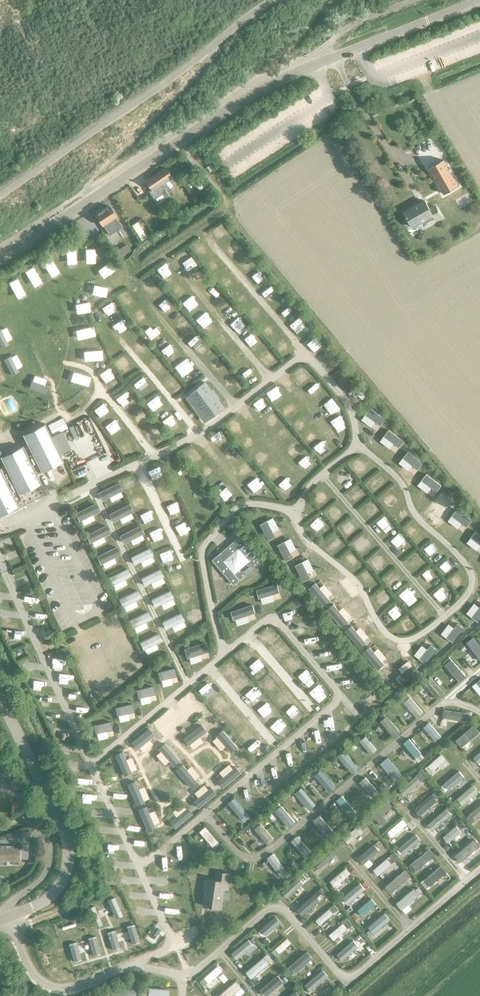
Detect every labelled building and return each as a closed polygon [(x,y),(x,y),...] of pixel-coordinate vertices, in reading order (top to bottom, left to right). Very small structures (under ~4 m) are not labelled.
[(443,161),(429,169),(444,195),(458,187),(443,161)] [(174,182),(170,177),(164,169),(154,176),(165,191),(169,189),(167,186),(174,182)] [(165,191),(154,176),(154,175),(144,182),(150,190),(149,191),(154,199),(155,198),(159,204),(165,200),(164,199),(168,196),(165,192),(165,191)] [(169,189),(165,191),(165,192),(168,196),(169,198),(173,195),(169,189)] [(424,201),(404,213),(412,227),(422,222),(423,225),(434,219),(435,221),(442,218),(435,206),(429,210),(424,201)] [(108,206),(95,215),(102,226),(102,225),(109,235),(111,233),(116,230),(122,227),(115,217),(108,206)] [(146,215),(140,219),(148,234),(154,230),(146,215)] [(136,222),(131,226),(141,241),(147,237),(136,222)] [(218,232),(208,239),(215,248),(224,241),(218,232)] [(190,257),(200,251),(194,242),(184,249),(190,257)] [(76,261),(75,244),(66,244),(67,261),(76,261)] [(126,244),(121,248),(125,254),(130,250),(126,244)] [(95,260),(95,247),(85,248),(85,260),(95,260)] [(58,269),(50,256),(42,261),(51,274),(58,269)] [(199,271),(209,267),(207,259),(197,263),(199,271)] [(237,275),(248,267),(242,259),(231,266),(237,275)] [(114,269),(108,260),(99,267),(104,275),(114,269)] [(42,279),(34,265),(25,270),(33,284),(42,279)] [(156,268),(151,272),(157,280),(163,275),(156,268)] [(211,279),(218,287),(226,281),(220,272),(211,279)] [(251,291),(260,284),(254,276),(245,283),(251,291)] [(25,291),(18,277),(9,281),(17,295),(25,291)] [(108,285),(95,282),(92,292),(106,295),(108,285)] [(232,303),(240,297),(234,289),(226,295),(232,303)] [(260,299),(267,308),(275,301),(268,292),(260,299)] [(120,310),(126,305),(121,297),(115,302),(120,310)] [(89,310),(88,301),(75,302),(76,311),(89,310)] [(106,304),(97,309),(101,318),(110,313),(106,304)] [(234,331),(241,326),(234,318),(228,323),(234,331)] [(116,323),(108,329),(115,338),(123,331),(116,323)] [(262,337),(269,331),(263,323),(255,329),(262,337)] [(94,334),(92,324),(76,328),(78,338),(94,334)] [(181,325),(174,330),(179,337),(186,332),(181,325)] [(203,337),(209,345),(217,339),(212,332),(203,337)] [(189,351),(197,344),(193,339),(184,346),(189,351)] [(161,363),(173,352),(165,343),(153,354),(161,363)] [(103,358),(102,349),(84,349),(84,359),(103,358)] [(19,370),(11,354),(3,358),(12,374),(19,370)] [(321,370),(330,364),(324,356),(315,362),(321,370)] [(114,374),(123,368),(117,359),(108,365),(114,374)] [(240,380),(248,376),(241,364),(233,369),(240,380)] [(173,376),(183,370),(181,365),(170,371),(173,376)] [(88,384),(90,375),(74,370),(71,379),(88,384)] [(297,371),(289,376),(295,384),(302,379),(297,371)] [(48,384),(31,378),(29,386),(46,391),(48,384)] [(224,409),(204,383),(184,397),(204,424),(224,409)] [(311,402),(318,395),(310,387),(303,395),(311,402)] [(261,397),(268,405),(276,398),(269,390),(261,397)] [(120,414),(129,407),(120,395),(111,402),(120,414)] [(146,409),(155,403),(152,399),(143,405),(146,409)] [(254,401),(247,408),(254,416),(261,409),(254,401)] [(0,404),(0,418),(8,415),(3,402),(0,404)] [(319,413),(328,406),(325,402),(316,408),(319,413)] [(384,417),(369,407),(365,413),(380,424),(384,417)] [(97,409),(88,415),(96,428),(105,422),(97,409)] [(134,411),(126,416),(131,425),(139,421),(134,411)] [(157,423),(165,433),(174,427),(166,416),(157,423)] [(270,430),(273,419),(261,416),(258,427),(270,430)] [(326,425),(332,434),(340,428),(334,420),(326,425)] [(18,506),(16,501),(21,499),(21,500),(22,500),(19,494),(41,484),(36,474),(40,472),(41,473),(63,461),(63,460),(45,425),(44,423),(22,435),(27,444),(22,446),(0,457),(0,458),(4,467),(0,469),(0,515),(18,506)] [(294,425),(289,428),(294,436),(298,433),(294,425)] [(403,439),(388,428),(384,434),(399,445),(403,439)] [(140,433),(144,442),(151,438),(148,430),(140,433)] [(280,430),(272,433),(275,442),(283,439),(280,430)] [(306,433),(297,437),(302,447),(311,443),(306,433)] [(205,441),(211,449),(218,444),(212,436),(205,441)] [(368,436),(360,444),(368,452),(376,445),(368,436)] [(118,455),(126,448),(119,440),(111,447),(118,455)] [(309,454),(314,462),(325,454),(320,446),(309,454)] [(423,461),(408,451),(403,457),(418,468),(423,461)] [(228,452),(220,458),(224,464),(232,458),(228,452)] [(254,452),(247,457),(253,465),(260,459),(254,452)] [(296,466),(303,474),(311,467),(304,458),(296,466)] [(265,480),(272,474),(265,467),(259,472),(265,480)] [(146,483),(156,480),(152,468),(143,471),(146,483)] [(201,482),(210,475),(207,470),(197,478),(201,482)] [(332,477),(339,486),(347,479),(340,471),(332,477)] [(441,484),(426,473),(422,479),(437,490),(441,484)] [(256,490),(258,493),(263,488),(255,478),(245,486),(251,493),(256,490)] [(373,478),(360,484),(364,492),(377,485),(373,478)] [(122,489),(118,481),(99,490),(102,498),(122,489)] [(188,481),(181,486),(187,494),(194,489),(188,481)] [(282,481),(273,488),(281,496),(289,489),(282,481)] [(220,486),(212,492),(218,500),(226,494),(220,486)] [(163,488),(153,492),(157,502),(168,498),(163,488)] [(379,509),(389,504),(385,495),(375,499),(379,509)] [(99,509),(95,501),(76,510),(79,518),(99,509)] [(199,518),(208,514),(202,501),(193,505),(199,518)] [(133,510),(129,502),(110,511),(113,519),(133,510)] [(168,520),(177,515),(172,506),(164,511),(168,520)] [(472,519),(456,508),(452,514),(467,525),(472,519)] [(325,522),(335,515),(331,509),(321,517),(325,522)] [(275,535),(267,519),(260,522),(268,538),(275,535)] [(376,532),(384,528),(379,519),(371,524),(376,532)] [(110,531),(107,523),(87,532),(91,540),(110,531)] [(144,532),(140,524),(121,533),(124,540),(144,532)] [(170,528),(175,543),(184,540),(180,525),(170,528)] [(406,526),(399,532),(405,540),(413,533),(406,526)] [(461,539),(471,532),(467,527),(457,534),(461,539)] [(223,528),(220,538),(231,541),(233,530),(223,528)] [(476,530),(471,536),(479,543),(479,534),(476,530)] [(218,555),(212,561),(226,577),(228,575),(229,577),(230,578),(228,579),(233,585),(260,562),(246,546),(245,547),(243,545),(244,543),(239,537),(224,551),(225,552),(220,557),(218,555)] [(392,553),(401,546),(395,538),(386,544),(392,553)] [(292,556),(284,540),(277,543),(285,559),(292,556)] [(120,553),(117,545),(97,554),(100,561),(120,553)] [(424,561),(433,552),(425,545),(417,554),(424,561)] [(153,554),(150,546),(142,549),(130,555),(133,563),(153,554)] [(163,554),(155,557),(160,568),(167,565),(163,554)] [(409,571),(415,565),(408,557),(402,563),(409,571)] [(310,577),(302,561),(295,564),(303,580),(310,577)] [(437,575),(445,568),(441,563),(433,571),(437,575)] [(131,574),(128,566),(108,575),(111,583),(131,574)] [(164,576),(160,568),(141,577),(144,584),(164,576)] [(422,587),(430,579),(422,572),(415,580),(422,587)] [(389,573),(376,580),(381,588),(394,581),(389,573)] [(12,579),(16,591),(27,587),(22,575),(12,579)] [(164,579),(168,586),(176,582),(172,575),(164,579)] [(342,590),(333,578),(324,585),(334,597),(342,590)] [(279,591),(277,582),(256,588),(258,597),(279,591)] [(141,596),(138,588),(118,597),(122,605),(141,596)] [(174,597),(171,589),(151,598),(154,606),(174,597)] [(316,591),(309,598),(319,608),(327,601),(316,591)] [(382,591),(373,596),(378,606),(387,601),(382,591)] [(430,596),(435,604),(442,599),(436,591),(430,596)] [(401,608),(408,601),(401,592),(393,599),(401,608)] [(27,609),(36,607),(33,598),(25,600),(27,609)] [(346,617),(354,610),(346,602),(339,608),(346,617)] [(255,611),(252,603),(230,610),(233,618),(255,611)] [(287,624),(299,614),(291,605),(279,615),(287,624)] [(472,616),(478,620),(479,617),(479,605),(472,616)] [(415,608),(408,615),(414,622),(421,615),(415,608)] [(152,617),(148,609),(128,618),(132,626),(152,617)] [(185,620),(182,612),(162,621),(165,628),(185,620)] [(400,620),(392,629),(401,636),(409,628),(400,620)] [(463,626),(457,621),(446,636),(452,640),(463,626)] [(301,640),(312,632),(305,623),(294,632),(301,640)] [(162,640),(159,632),(139,641),(142,648),(162,640)] [(13,633),(1,638),(3,643),(15,639),(13,633)] [(261,633),(253,639),(258,647),(267,641),(261,633)] [(361,633),(346,636),(348,646),(363,643),(361,633)] [(437,634),(429,640),(435,647),(443,641),(437,634)] [(474,636),(467,641),(479,658),(479,643),(474,636)] [(209,650),(206,640),(184,647),(187,657),(209,650)] [(307,645),(312,656),(324,651),(319,640),(307,645)] [(436,648),(431,643),(420,658),(426,662),(436,648)] [(277,644),(269,651),(276,660),(285,653),(277,644)] [(66,653),(69,663),(79,661),(76,650),(66,653)] [(362,662),(371,668),(379,656),(371,650),(362,662)] [(228,659),(234,667),(242,661),(236,653),(228,659)] [(334,654),(322,660),(327,669),(335,665),(336,667),(339,665),(334,654)] [(466,675),(451,658),(445,663),(460,680),(466,675)] [(403,665),(395,671),(403,683),(411,677),(403,665)] [(176,676),(175,667),(158,671),(159,679),(176,676)] [(248,683),(256,675),(249,667),(241,675),(248,683)] [(336,674),(343,684),(351,678),(344,669),(336,674)] [(445,693),(430,675),(423,681),(438,699),(445,693)] [(200,680),(205,692),(215,687),(209,676),(200,680)] [(389,693),(397,688),(389,676),(381,681),(389,693)] [(478,678),(471,684),(479,694),(479,680),(478,678)] [(253,689),(260,697),(269,690),(262,681),(253,689)] [(87,698),(96,692),(91,684),(82,689),(87,698)] [(362,700),(371,693),(364,684),(355,692),(362,700)] [(155,693),(153,685),(136,689),(138,697),(155,693)] [(220,707),(229,697),(222,689),(212,699),(220,707)] [(306,698),(311,707),(320,702),(315,693),(306,698)] [(424,712),(410,696),(404,702),(417,717),(424,712)] [(264,707),(271,716),(283,706),(276,698),(264,707)] [(133,710),(131,702),(114,706),(116,714),(133,710)] [(346,713),(356,708),(353,703),(343,708),(346,713)] [(77,704),(67,709),(70,715),(80,710),(77,704)] [(235,708),(224,714),(230,723),(240,717),(235,708)] [(466,712),(444,708),(443,716),(465,720),(466,712)] [(327,722),(332,729),(334,727),(344,738),(352,730),(337,713),(327,722)] [(277,722),(283,729),(293,722),(287,714),(277,722)] [(400,731),(386,715),(380,720),(394,736),(400,731)] [(150,723),(157,732),(166,725),(160,716),(150,723)] [(112,729),(110,721),(93,724),(95,732),(112,729)] [(441,735),(430,721),(423,725),(435,740),(441,735)] [(246,735),(252,730),(247,722),(240,726),(246,735)] [(479,732),(473,724),(456,738),(462,746),(479,732)] [(134,734),(138,746),(150,742),(146,730),(134,734)] [(207,739),(217,749),(222,744),(213,734),(207,739)] [(376,749),(365,735),(359,740),(370,753),(376,749)] [(250,744),(256,752),(266,745),(260,737),(250,744)] [(420,753),(408,737),(403,741),(415,756),(420,753)] [(171,739),(162,744),(167,751),(168,750),(172,758),(180,753),(171,739)] [(294,749),(300,754),(302,752),(310,761),(319,753),(305,739),(294,749)] [(116,752),(120,757),(130,750),(126,745),(116,752)] [(358,766),(344,749),(338,754),(351,771),(358,766)] [(153,753),(145,759),(151,768),(159,763),(153,753)] [(446,759),(441,753),(425,767),(429,772),(446,759)] [(282,762),(290,770),(298,761),(290,754),(282,762)] [(0,757),(0,765),(13,789),(20,785),(4,755),(0,757)] [(58,769),(68,766),(64,756),(54,759),(58,769)] [(402,773),(387,756),(380,761),(395,779),(402,773)] [(115,759),(105,766),(112,776),(122,770),(115,759)] [(188,776),(196,769),(190,761),(181,768),(188,776)] [(274,766),(265,774),(272,783),(281,775),(274,766)] [(136,783),(144,777),(138,768),(129,774),(136,783)] [(336,785),(321,768),(314,774),(329,791),(336,785)] [(463,776),(458,770),(443,783),(448,789),(463,776)] [(424,777),(419,771),(399,788),(404,794),(424,777)] [(74,772),(65,776),(70,785),(79,781),(74,772)] [(167,782),(173,791),(183,783),(177,774),(167,782)] [(380,792),(366,775),(360,781),(373,797),(380,792)] [(316,797),(323,792),(314,779),(306,783),(316,797)] [(122,796),(131,790),(124,780),(115,786),(122,796)] [(203,780),(195,789),(200,793),(207,784),(203,780)] [(256,797),(266,789),(259,780),(249,787),(256,797)] [(479,790),(474,783),(456,798),(461,804),(479,790)] [(163,787),(153,795),(161,803),(170,795),(163,787)] [(315,804),(300,787),(294,792),(310,809),(315,804)] [(243,807),(254,799),(247,789),(236,797),(243,807)] [(439,795),(436,791),(415,808),(420,814),(437,800),(436,798),(439,795)] [(190,806),(197,800),(190,792),(183,798),(190,806)] [(355,811),(341,794),(335,800),(349,816),(355,811)] [(247,812),(235,798),(229,803),(240,817),(247,812)] [(137,805),(142,814),(152,809),(147,800),(137,805)] [(388,801),(371,815),(376,821),(377,820),(383,827),(388,822),(382,816),(392,806),(388,801)] [(469,813),(475,820),(479,816),(479,803),(469,813)] [(295,821),(280,804),(274,810),(288,827),(295,821)] [(173,807),(165,814),(168,817),(176,811),(173,807)] [(452,815),(446,808),(427,823),(433,830),(452,815)] [(93,812),(82,818),(87,829),(99,822),(93,812)] [(126,826),(136,823),(133,813),(123,816),(126,826)] [(334,831),(319,814),(313,819),(328,836),(334,831)] [(154,826),(151,829),(158,837),(166,830),(155,817),(150,821),(154,826)] [(407,823),(403,818),(387,831),(391,836),(407,823)] [(252,831),(255,826),(249,822),(246,827),(252,831)] [(274,839),(260,823),(255,827),(268,844),(274,839)] [(364,830),(359,824),(343,837),(348,843),(364,830)] [(461,831),(456,825),(443,835),(448,841),(461,831)] [(218,842),(204,826),(199,830),(213,846),(218,842)] [(98,828),(91,832),(93,837),(101,833),(98,828)] [(139,846),(152,842),(148,832),(135,837),(139,846)] [(311,851),(296,834),(290,840),(305,857),(311,851)] [(421,840),(416,834),(399,848),(404,854),(421,840)] [(479,845),(474,838),(454,854),(460,861),(479,845)] [(182,843),(172,852),(179,861),(190,852),(182,843)] [(379,850),(374,844),(357,857),(362,863),(379,850)] [(19,861),(19,849),(14,850),(14,848),(13,847),(0,847),(0,861),(19,861)] [(112,848),(101,853),(106,864),(116,859),(112,848)] [(335,854),(330,848),(313,862),(318,868),(335,854)] [(434,855),(429,849),(408,865),(413,872),(434,855)] [(286,870),(273,853),(267,858),(280,875),(286,870)] [(266,857),(261,862),(274,879),(279,875),(266,857)] [(391,863),(386,858),(373,869),(377,875),(391,863)] [(154,872),(165,863),(162,859),(150,867),(154,872)] [(447,871),(442,865),(425,879),(430,885),(447,871)] [(350,873),(345,868),(329,881),(334,887),(350,873)] [(228,889),(230,874),(217,872),(216,880),(206,879),(204,890),(207,890),(205,906),(220,908),(222,888),(228,889)] [(407,878),(402,872),(385,886),(390,892),(407,878)] [(303,883),(297,876),(280,891),(286,897),(303,883)] [(365,889),(360,882),(342,897),(348,904),(365,889)] [(419,895),(413,887),(396,902),(402,910),(419,895)] [(319,899),(313,893),(296,908),(302,914),(319,899)] [(122,915),(114,896),(107,899),(116,918),(122,915)] [(376,903),(371,898),(356,910),(361,916),(376,903)] [(102,924),(94,904),(86,908),(94,927),(102,924)] [(333,913),(329,908),(315,920),(319,925),(333,913)] [(390,920),(385,912),(367,926),(370,929),(366,932),(369,936),(390,920)] [(280,922),(275,916),(260,929),(265,935),(280,922)] [(139,941),(134,923),(126,926),(132,943),(139,941)] [(347,929),(342,923),(329,934),(333,940),(347,929)] [(120,947),(115,930),(107,932),(113,950),(120,947)] [(100,953),(96,936),(88,938),(93,955),(100,953)] [(291,943),(287,938),(275,948),(279,953),(291,943)] [(253,946),(248,939),(231,952),(236,959),(253,946)] [(358,946),(353,941),(336,954),(341,960),(358,946)] [(81,958),(77,942),(69,944),(73,961),(81,958)] [(312,958),(306,950),(289,965),(295,972),(312,958)] [(269,963),(263,956),(245,970),(251,977),(269,963)] [(221,971),(217,965),(203,977),(208,982),(221,971)] [(325,977),(321,971),(307,982),(312,988),(325,977)] [(277,974),(260,989),(266,995),(267,995),(283,982),(277,974)] [(215,990),(224,982),(219,976),(209,984),(215,990)] [(235,980),(217,995),(218,995),(230,995),(240,987),(235,980)] [(137,989),(113,987),(112,995),(124,995),(137,995),(137,989)] [(169,989),(144,987),(143,995),(154,995),(168,995),(169,989)]
